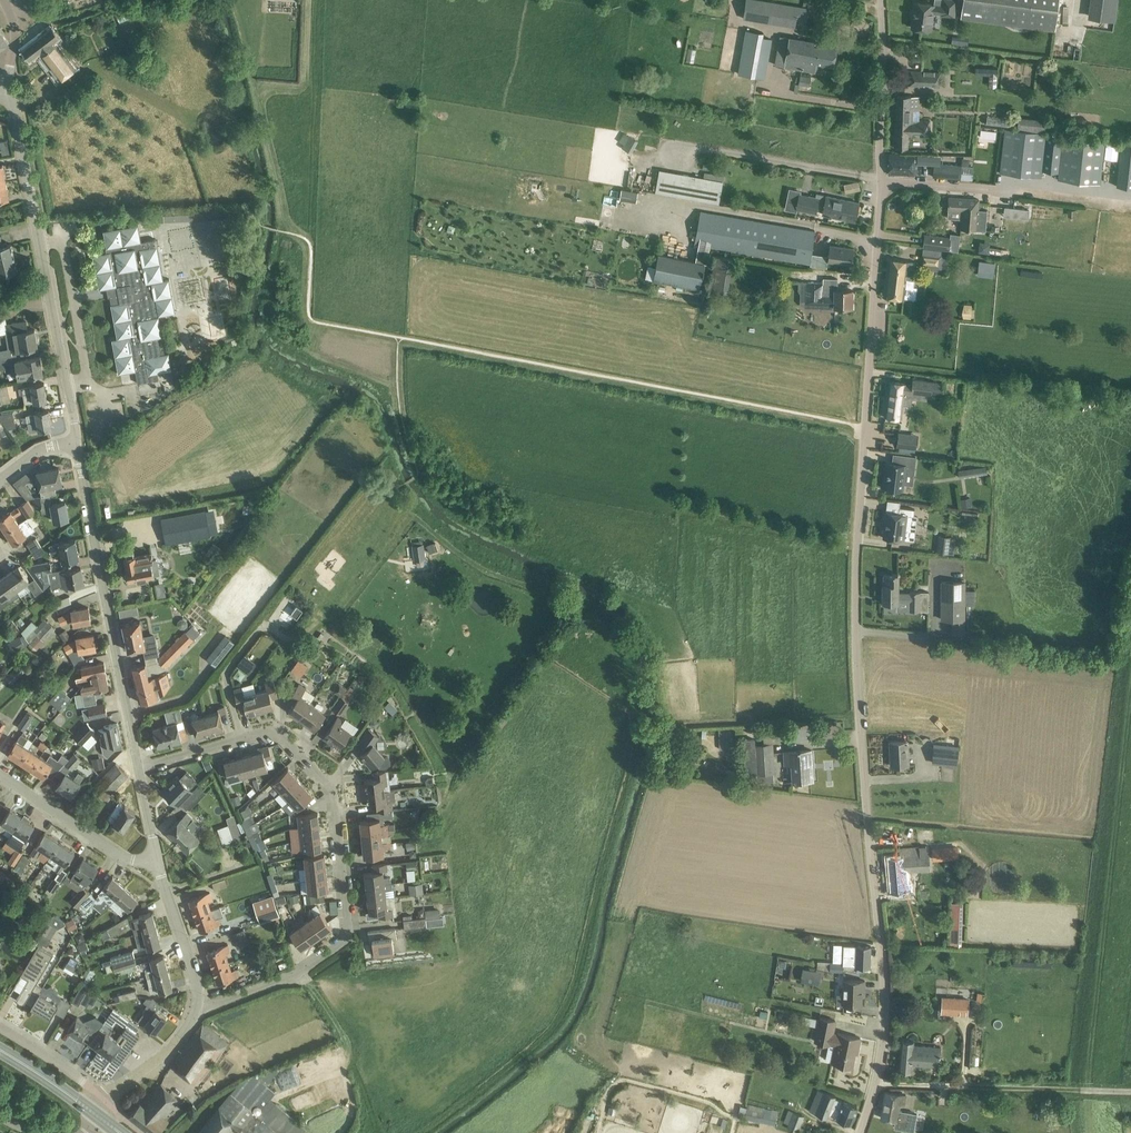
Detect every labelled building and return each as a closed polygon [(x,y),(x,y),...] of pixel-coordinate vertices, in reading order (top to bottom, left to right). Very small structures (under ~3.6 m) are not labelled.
[(795,24),(796,18),(806,19),(807,8),(773,2),(774,0),(765,0),(765,1),(759,0),(746,0),(744,18),(795,24)] [(934,4),(915,1),(912,27),(931,29),(933,12),(942,13),(954,15),(956,0),(944,0),(943,6),(934,4)] [(1055,28),(1059,0),(963,0),(961,16),(1055,28)] [(1118,0),(1091,0),(1088,17),(1114,21),(1118,0)] [(53,25),(21,49),(30,60),(42,51),(51,63),(48,66),(59,81),(78,66),(57,39),(61,36),(53,25)] [(9,42),(0,29),(0,49),(9,42)] [(738,72),(766,77),(773,38),(763,36),(764,32),(746,29),(738,72)] [(775,64),(815,71),(817,62),(834,65),(837,45),(780,35),(775,64)] [(969,37),(952,35),(951,43),(968,45),(969,37)] [(932,86),(941,87),(941,71),(934,71),(934,74),(926,73),(926,71),(910,70),(910,85),(925,86),(925,83),(932,84),(932,86)] [(799,83),(810,85),(812,76),(801,74),(799,83)] [(920,95),(898,95),(896,147),(909,148),(909,137),(913,137),(914,135),(924,135),(924,137),(930,137),(931,120),(919,119),(920,95)] [(1000,172),(1041,177),(1042,170),(1059,172),(1058,179),(1100,183),(1105,139),(1005,128),(1000,172)] [(624,132),(619,141),(624,143),(622,147),(632,152),(638,140),(624,132)] [(980,144),(988,145),(989,137),(981,136),(980,144)] [(1130,187),(1130,142),(1122,141),(1117,185),(1130,187)] [(917,163),(917,153),(890,153),(889,174),(917,174),(917,163)] [(935,164),(934,176),(972,179),(973,166),(969,166),(962,165),(940,163),(935,163),(935,164)] [(682,172),(678,195),(719,203),(724,179),(682,172)] [(0,182),(0,200),(9,198),(6,181),(0,182)] [(844,183),(846,192),(861,189),(859,181),(844,183)] [(620,198),(636,201),(638,192),(621,189),(620,198)] [(821,196),(800,192),(797,208),(818,213),(818,209),(823,210),(826,200),(821,199),(821,196)] [(826,195),(826,200),(823,210),(823,213),(856,220),(859,202),(826,195)] [(949,197),(948,209),(963,209),(962,219),(961,228),(986,230),(987,210),(978,209),(979,199),(949,197)] [(700,211),(695,243),(700,244),(711,246),(809,263),(815,230),(700,211)] [(908,221),(910,226),(915,227),(919,222),(916,217),(911,217),(908,221)] [(109,251),(93,254),(99,289),(109,287),(112,303),(111,304),(118,338),(112,339),(119,373),(136,370),(138,383),(159,379),(158,372),(173,369),(169,352),(163,353),(160,337),(163,336),(159,315),(176,312),(169,278),(164,279),(158,245),(157,245),(156,238),(142,241),(138,224),(104,230),(107,248),(108,247),(109,251)] [(951,236),(949,249),(958,251),(960,234),(950,232),(950,236),(951,236)] [(950,236),(925,233),(923,247),(949,250),(949,249),(951,236),(950,236)] [(18,269),(12,243),(7,244),(6,241),(2,242),(1,235),(0,235),(0,273),(18,269)] [(829,255),(828,260),(852,263),(854,248),(830,244),(829,255)] [(994,247),(993,254),(1000,255),(1002,249),(994,247)] [(658,253),(654,279),(701,287),(705,262),(705,261),(697,260),(658,253)] [(923,254),(921,264),(939,266),(940,256),(923,254)] [(709,290),(729,293),(734,258),(715,255),(709,290)] [(889,258),(884,296),(916,299),(917,286),(914,286),(915,283),(917,262),(889,258)] [(980,261),(979,272),(993,274),(995,263),(980,261)] [(823,282),(806,282),(805,302),(835,303),(835,307),(852,307),(853,289),(838,289),(838,278),(823,277),(823,282)] [(219,303),(220,310),(232,308),(230,301),(219,303)] [(964,317),(971,318),(973,305),(965,304),(964,317)] [(27,320),(13,323),(14,328),(8,330),(12,351),(38,346),(35,328),(28,330),(27,320)] [(37,374),(43,373),(40,356),(12,361),(11,357),(0,359),(0,371),(16,367),(18,378),(28,376),(37,375),(37,374)] [(889,381),(885,416),(901,418),(905,391),(932,394),(933,381),(913,379),(912,385),(906,384),(906,383),(889,381)] [(32,385),(22,387),(24,394),(25,403),(34,401),(47,399),(44,382),(31,384),(32,385)] [(4,403),(2,395),(10,393),(9,384),(0,386),(0,404),(4,403)] [(28,420),(28,422),(38,420),(39,429),(52,427),(49,410),(36,412),(36,413),(27,414),(27,416),(28,420)] [(9,428),(16,426),(13,412),(0,414),(0,416),(9,428)] [(898,439),(897,446),(905,447),(916,448),(917,441),(907,440),(908,432),(898,431),(898,439)] [(888,461),(884,488),(903,490),(905,472),(914,473),(916,456),(907,455),(905,464),(888,461)] [(987,466),(958,470),(959,476),(988,472),(987,466)] [(47,470),(37,472),(39,479),(40,487),(42,496),(48,495),(50,494),(56,493),(55,485),(62,483),(59,467),(47,470)] [(26,472),(14,482),(18,488),(31,478),(26,472)] [(35,499),(33,500),(34,506),(37,505),(37,507),(41,506),(42,512),(53,510),(55,521),(69,518),(66,501),(50,504),(48,495),(42,496),(35,497),(35,499)] [(971,498),(961,500),(962,506),(972,505),(971,498)] [(27,499),(20,504),(27,516),(35,511),(27,499)] [(885,520),(883,537),(905,540),(905,538),(914,539),(916,527),(907,526),(908,514),(914,515),(915,508),(900,506),(899,512),(885,511),(883,520),(885,520)] [(6,531),(19,523),(15,516),(21,512),(18,507),(11,511),(11,510),(0,518),(0,522),(6,531)] [(206,509),(162,517),(167,543),(210,535),(210,534),(206,510),(206,509)] [(19,523),(6,531),(14,543),(27,535),(27,534),(35,529),(34,526),(39,523),(33,513),(19,523)] [(938,545),(937,551),(948,553),(950,538),(944,537),(942,546),(938,545)] [(27,543),(32,551),(41,545),(36,538),(27,543)] [(52,553),(61,552),(63,562),(80,558),(76,539),(59,542),(59,543),(50,545),(52,553)] [(412,546),(414,562),(426,560),(424,544),(412,546)] [(126,552),(127,557),(125,558),(129,580),(138,578),(139,580),(147,578),(147,577),(161,574),(158,558),(153,559),(152,553),(136,556),(134,556),(133,551),(126,552)] [(19,566),(7,575),(18,590),(24,586),(23,584),(29,580),(19,566)] [(65,585),(66,587),(84,583),(81,567),(66,570),(66,568),(61,569),(49,571),(51,580),(52,582),(52,587),(65,585)] [(910,601),(910,610),(929,610),(929,591),(910,591),(910,593),(898,593),(898,573),(892,573),(892,574),(883,574),(883,602),(898,602),(898,601),(910,601)] [(7,575),(0,579),(0,609),(21,594),(18,590),(7,575)] [(27,583),(36,595),(43,589),(35,578),(27,583)] [(965,633),(966,581),(941,581),(941,619),(952,619),(952,633),(965,633)] [(56,608),(59,616),(62,624),(73,619),(74,625),(90,621),(88,607),(71,610),(70,602),(56,608)] [(289,622),(301,609),(296,605),(284,617),(289,622)] [(133,607),(119,609),(121,616),(134,614),(133,607)] [(44,619),(38,625),(27,637),(31,643),(29,645),(35,651),(43,642),(42,641),(54,629),(44,619)] [(22,631),(27,637),(38,625),(32,620),(22,631)] [(150,659),(152,664),(157,658),(157,655),(160,655),(156,634),(141,637),(138,621),(123,624),(129,650),(143,647),(146,660),(150,659)] [(60,633),(65,641),(71,637),(66,629),(60,633)] [(145,663),(148,676),(167,668),(166,667),(193,639),(185,631),(160,656),(157,660),(157,658),(152,664),(150,659),(146,660),(147,663),(145,663)] [(65,645),(75,664),(75,665),(79,659),(84,658),(83,651),(96,648),(94,634),(77,637),(77,638),(65,645)] [(19,635),(7,641),(12,651),(24,645),(19,635)] [(225,635),(213,650),(222,657),(234,642),(225,635)] [(238,665),(249,674),(257,664),(245,655),(238,665)] [(292,668),(302,676),(308,667),(298,659),(292,668)] [(78,684),(80,683),(92,681),(92,680),(91,674),(96,673),(96,672),(98,671),(99,673),(105,671),(106,671),(104,662),(81,667),(83,675),(76,677),(78,684)] [(149,678),(148,676),(145,663),(131,667),(140,702),(159,697),(159,696),(171,685),(168,672),(166,673),(166,674),(149,678)] [(19,664),(6,676),(13,683),(26,671),(19,664)] [(109,687),(105,671),(99,673),(98,671),(96,672),(96,673),(91,674),(92,680),(92,681),(80,683),(85,705),(98,702),(95,690),(109,687)] [(358,683),(364,684),(366,675),(360,674),(358,683)] [(15,681),(21,687),(26,682),(20,677),(15,681)] [(267,688),(255,692),(262,713),(268,711),(267,708),(274,706),(272,698),(278,696),(273,678),(265,681),(267,688)] [(29,685),(36,692),(41,687),(35,680),(29,685)] [(299,720),(301,717),(300,717),(312,702),(302,695),(306,688),(299,683),(288,698),(294,702),(289,709),(295,713),(293,716),(299,720)] [(255,692),(253,684),(234,689),(239,707),(246,705),(248,713),(255,711),(256,714),(262,713),(255,692)] [(51,699),(62,709),(72,697),(61,688),(51,699)] [(330,707),(341,714),(350,701),(342,696),(335,708),(331,705),(330,707)] [(385,705),(393,714),(398,709),(390,700),(385,705)] [(300,717),(301,717),(306,721),(304,724),(315,731),(326,716),(320,712),(322,709),(312,702),(300,717)] [(106,703),(89,706),(90,712),(91,717),(108,714),(106,703)] [(219,711),(206,715),(211,733),(224,729),(220,714),(226,712),(225,706),(218,707),(219,711)] [(18,726),(24,730),(35,715),(28,711),(18,726)] [(195,714),(185,717),(189,733),(196,731),(197,736),(211,733),(206,715),(198,717),(197,715),(195,714)] [(341,725),(344,721),(338,717),(326,735),(341,746),(351,732),(341,725)] [(370,723),(376,728),(380,721),(374,717),(370,723)] [(74,735),(82,742),(94,729),(87,722),(74,735)] [(154,728),(159,747),(182,740),(188,738),(185,727),(178,728),(177,722),(154,728)] [(104,752),(108,756),(114,748),(122,747),(117,723),(104,725),(104,728),(99,729),(104,752)] [(360,741),(366,745),(368,747),(360,754),(372,767),(376,764),(380,769),(386,769),(390,765),(390,760),(388,758),(383,757),(385,756),(375,744),(381,735),(368,728),(360,741)] [(731,747),(730,728),(718,728),(718,747),(731,747)] [(8,753),(20,761),(29,748),(22,743),(27,737),(22,733),(17,740),(8,753)] [(755,739),(744,739),(746,775),(756,774),(757,781),(774,780),(773,773),(776,773),(774,743),(755,745),(755,739)] [(48,745),(43,741),(41,740),(37,746),(44,750),(48,745)] [(890,741),(891,765),(909,764),(908,741),(890,741)] [(933,762),(957,764),(958,746),(934,744),(933,762)] [(258,752),(250,754),(255,772),(268,768),(266,762),(273,760),(269,745),(257,749),(258,752)] [(20,761),(32,769),(41,755),(29,748),(20,761)] [(784,751),(785,764),(792,763),(793,781),(811,780),(810,764),(812,764),(812,749),(800,750),(800,749),(798,749),(798,750),(784,751)] [(75,752),(64,763),(72,771),(82,759),(75,752)] [(236,754),(237,758),(242,775),(255,772),(250,754),(243,756),(242,753),(236,754)] [(41,755),(32,769),(44,777),(53,764),(59,768),(58,769),(59,770),(63,763),(50,754),(47,760),(41,755)] [(103,756),(92,759),(95,769),(105,767),(103,756)] [(209,757),(203,760),(207,770),(213,767),(209,757)] [(237,758),(230,760),(229,757),(217,760),(221,774),(227,772),(229,779),(242,775),(237,758)] [(93,786),(105,799),(129,775),(116,763),(93,786)] [(273,781),(282,790),(297,776),(288,767),(273,781)] [(363,787),(364,794),(384,791),(383,780),(389,779),(388,770),(374,771),(375,778),(365,779),(366,786),(363,787)] [(163,790),(178,805),(199,783),(186,771),(180,778),(177,775),(163,790)] [(57,786),(72,795),(80,782),(84,776),(79,772),(74,778),(66,773),(57,786)] [(282,790),(290,799),(305,785),(297,776),(282,790)] [(305,785),(290,799),(298,808),(313,794),(305,785)] [(253,787),(248,792),(251,795),(256,791),(253,787)] [(384,791),(364,794),(364,799),(367,798),(368,806),(377,805),(378,811),(381,811),(381,812),(390,811),(390,810),(392,810),(391,802),(385,802),(384,791)] [(240,795),(231,797),(234,805),(242,803),(240,795)] [(107,819),(124,830),(136,813),(125,805),(125,806),(119,802),(107,819)] [(244,817),(253,813),(249,804),(245,808),(241,810),(244,817)] [(4,832),(8,826),(13,830),(22,816),(10,809),(2,822),(0,820),(0,830),(4,832)] [(168,831),(188,851),(200,838),(198,836),(205,829),(199,824),(194,819),(187,812),(168,831)] [(298,815),(299,827),(319,825),(318,812),(298,815)] [(221,844),(241,837),(234,814),(225,816),(227,824),(216,827),(221,844)] [(252,815),(242,821),(245,827),(255,821),(256,821),(252,815)] [(35,825),(22,816),(13,830),(7,839),(19,847),(25,837),(26,838),(35,825)] [(360,820),(362,832),(389,829),(396,828),(395,823),(381,824),(380,818),(360,820)] [(255,821),(245,827),(249,835),(258,831),(259,830),(255,821)] [(299,827),(300,839),(321,837),(319,825),(299,827)] [(362,832),(363,844),(383,842),(382,836),(390,835),(389,829),(362,832)] [(42,849),(51,855),(60,842),(45,831),(36,845),(37,845),(32,853),(37,857),(42,849)] [(263,839),(258,831),(249,835),(253,844),(263,839)] [(321,837),(300,839),(302,851),(322,849),(321,837)] [(363,844),(364,856),(384,854),(383,848),(391,847),(390,842),(390,841),(383,842),(363,844)] [(406,843),(408,850),(415,848),(414,841),(406,843)] [(60,842),(51,855),(60,861),(55,869),(60,873),(63,868),(66,864),(75,852),(60,842)] [(888,856),(892,891),(906,890),(904,870),(931,868),(930,851),(927,852),(927,846),(899,848),(900,855),(888,856)] [(957,847),(932,849),(933,859),(958,857),(957,847)] [(11,861),(12,862),(11,864),(13,865),(23,852),(17,848),(13,854),(9,860),(11,861)] [(305,855),(306,867),(326,865),(325,853),(305,855)] [(17,864),(24,868),(30,860),(23,855),(17,864)] [(71,878),(78,882),(83,875),(90,879),(98,867),(84,858),(76,870),(77,871),(71,878)] [(406,862),(407,870),(417,869),(416,861),(406,862)] [(367,886),(384,884),(391,883),(391,878),(384,878),(383,871),(388,870),(387,863),(373,865),(373,871),(362,872),(362,879),(366,878),(367,886)] [(307,878),(307,879),(327,877),(326,865),(306,867),(307,878)] [(271,872),(266,874),(270,884),(276,883),(272,872),(271,872)] [(90,893),(81,903),(88,909),(92,904),(94,905),(97,903),(102,902),(105,899),(111,904),(125,888),(113,876),(104,886),(105,887),(96,897),(90,893)] [(53,891),(60,881),(55,878),(54,877),(47,887),(48,888),(53,891)] [(327,877),(307,879),(309,892),(329,889),(327,877)] [(391,883),(384,884),(367,886),(367,893),(364,893),(365,899),(386,897),(385,888),(392,888),(391,883)] [(408,884),(409,894),(424,893),(423,883),(408,884)] [(78,907),(81,903),(90,893),(83,886),(71,901),(78,907)] [(138,899),(125,888),(111,904),(122,914),(128,908),(129,909),(138,899)] [(210,892),(189,899),(195,915),(210,910),(208,901),(212,899),(210,892)] [(324,893),(306,895),(307,903),(325,901),(324,893)] [(273,895),(253,902),(260,921),(280,915),(273,895)] [(232,912),(245,909),(241,896),(229,900),(232,912)] [(284,896),(277,898),(279,904),(286,902),(284,896)] [(369,912),(378,911),(379,918),(393,916),(393,909),(388,909),(386,897),(365,899),(365,905),(369,905),(369,912)] [(959,942),(960,902),(951,902),(950,942),(959,942)] [(210,910),(195,915),(201,931),(221,924),(218,917),(223,915),(220,907),(210,910)] [(306,912),(322,934),(332,927),(320,911),(315,915),(311,908),(306,912)] [(133,924),(135,934),(157,928),(152,912),(142,915),(139,915),(140,917),(131,919),(133,924)] [(54,914),(49,922),(58,927),(58,928),(66,924),(64,920),(54,914)] [(301,916),(296,919),(312,941),(322,934),(310,918),(305,921),(301,916)] [(404,919),(405,928),(427,926),(426,917),(425,917),(419,918),(404,919)] [(73,918),(66,922),(70,930),(78,926),(73,918)] [(124,918),(107,928),(111,935),(112,936),(117,933),(125,928),(125,926),(124,924),(125,921),(124,918)] [(312,941),(296,919),(292,922),(296,928),(290,932),(302,948),(312,941)] [(157,928),(135,934),(139,949),(148,947),(148,948),(161,944),(157,928)] [(393,938),(397,938),(396,928),(368,931),(369,941),(373,941),(374,956),(394,953),(393,938)] [(232,933),(238,948),(249,944),(244,929),(232,933)] [(82,932),(75,936),(79,943),(86,939),(82,932)] [(766,950),(770,953),(782,936),(777,933),(766,950)] [(791,941),(801,943),(802,934),(792,933),(791,941)] [(28,979),(17,998),(25,1003),(26,1001),(32,1005),(39,992),(40,993),(43,986),(37,982),(42,980),(40,978),(44,976),(43,974),(46,972),(45,970),(49,968),(48,965),(51,964),(50,961),(54,954),(41,947),(43,944),(47,946),(51,940),(42,934),(36,944),(38,945),(21,975),(28,979)] [(87,942),(79,945),(82,952),(83,954),(87,953),(86,950),(89,949),(87,942)] [(208,951),(213,967),(229,962),(226,953),(231,952),(228,944),(208,951)] [(843,963),(843,965),(844,965),(848,965),(856,966),(855,966),(870,967),(871,945),(856,945),(851,945),(844,945),(843,963)] [(103,961),(104,966),(134,957),(133,951),(111,956),(112,959),(103,961)] [(145,968),(148,977),(168,971),(164,955),(151,959),(151,960),(143,962),(145,969),(145,968)] [(68,962),(63,969),(73,974),(77,967),(75,966),(78,960),(71,957),(68,962)] [(102,966),(104,973),(120,969),(136,964),(134,957),(134,958),(104,966),(102,966)] [(816,967),(827,969),(828,961),(817,959),(816,967)] [(229,962),(213,967),(218,983),(239,976),(236,969),(231,971),(229,962)] [(830,962),(830,971),(843,972),(844,965),(843,965),(843,963),(830,962)] [(803,968),(801,981),(810,983),(812,970),(803,968)] [(91,969),(82,985),(88,990),(90,986),(88,985),(95,972),(91,969)] [(168,971),(148,977),(150,986),(149,986),(151,992),(159,990),(160,991),(173,988),(168,971)] [(143,978),(136,980),(138,989),(146,987),(143,978)] [(850,1005),(860,1005),(862,1005),(862,991),(864,991),(865,980),(845,979),(844,993),(838,992),(837,1004),(850,1005)] [(40,993),(39,992),(32,1005),(31,1007),(50,1018),(59,1004),(57,1003),(61,995),(58,994),(58,989),(51,985),(47,987),(44,985),(43,986),(40,993)] [(88,990),(82,985),(76,995),(82,998),(80,1001),(88,1006),(90,1002),(93,1005),(94,1003),(97,999),(98,997),(91,992),(88,990)] [(120,1000),(120,1001),(137,997),(134,989),(119,993),(119,994),(112,996),(114,1002),(120,1000)] [(942,1011),(969,1013),(970,997),(943,995),(942,1011)] [(144,1010),(146,1011),(138,1021),(145,1026),(147,1024),(156,1031),(167,1017),(157,1010),(161,1004),(153,998),(150,997),(147,997),(144,1001),(148,1004),(144,1010)] [(113,1008),(106,1020),(113,1025),(117,1021),(122,1024),(126,1018),(113,1008)] [(74,1020),(68,1029),(73,1032),(71,1035),(78,1040),(80,1037),(83,1039),(88,1032),(94,1036),(100,1028),(103,1023),(96,1018),(91,1026),(77,1016),(74,1020)] [(832,1062),(852,1066),(856,1048),(858,1049),(860,1037),(833,1031),(835,1020),(820,1017),(820,1019),(807,1016),(805,1023),(818,1026),(815,1041),(835,1045),(832,1062)] [(180,1071),(194,1081),(196,1078),(200,1078),(221,1051),(228,1043),(204,1023),(199,1029),(198,1029),(175,1060),(183,1066),(180,1071)] [(89,1044),(95,1048),(97,1046),(100,1048),(92,1059),(104,1067),(103,1068),(112,1075),(117,1068),(140,1036),(131,1029),(127,1027),(117,1040),(106,1032),(100,1028),(94,1036),(89,1043),(89,1044)] [(900,1070),(911,1071),(911,1063),(940,1066),(941,1047),(914,1045),(914,1040),(902,1039),(900,1070)] [(269,1079),(260,1072),(242,1079),(231,1093),(199,1132),(227,1132),(233,1125),(239,1130),(237,1132),(238,1132),(241,1128),(248,1132),(300,1132),(305,1126),(270,1097),(275,1091),(266,1084),(269,1079)] [(161,1084),(162,1083),(161,1082),(161,1083),(141,1104),(140,1103),(129,1115),(152,1132),(158,1132),(162,1127),(169,1119),(164,1115),(178,1099),(161,1084)] [(179,1105),(186,1112),(193,1105),(196,1108),(205,1098),(195,1089),(179,1105)] [(810,1110),(827,1117),(831,1106),(840,1109),(837,1118),(851,1123),(857,1106),(835,1097),(836,1095),(818,1089),(813,1101),(810,1110)] [(887,1091),(882,1118),(896,1120),(895,1127),(914,1130),(917,1113),(898,1110),(899,1104),(903,1105),(905,1094),(887,1091)] [(747,1103),(745,1116),(776,1122),(778,1110),(747,1103)] [(787,1128),(798,1132),(805,1116),(789,1109),(784,1122),(789,1123),(788,1126),(787,1128)]
